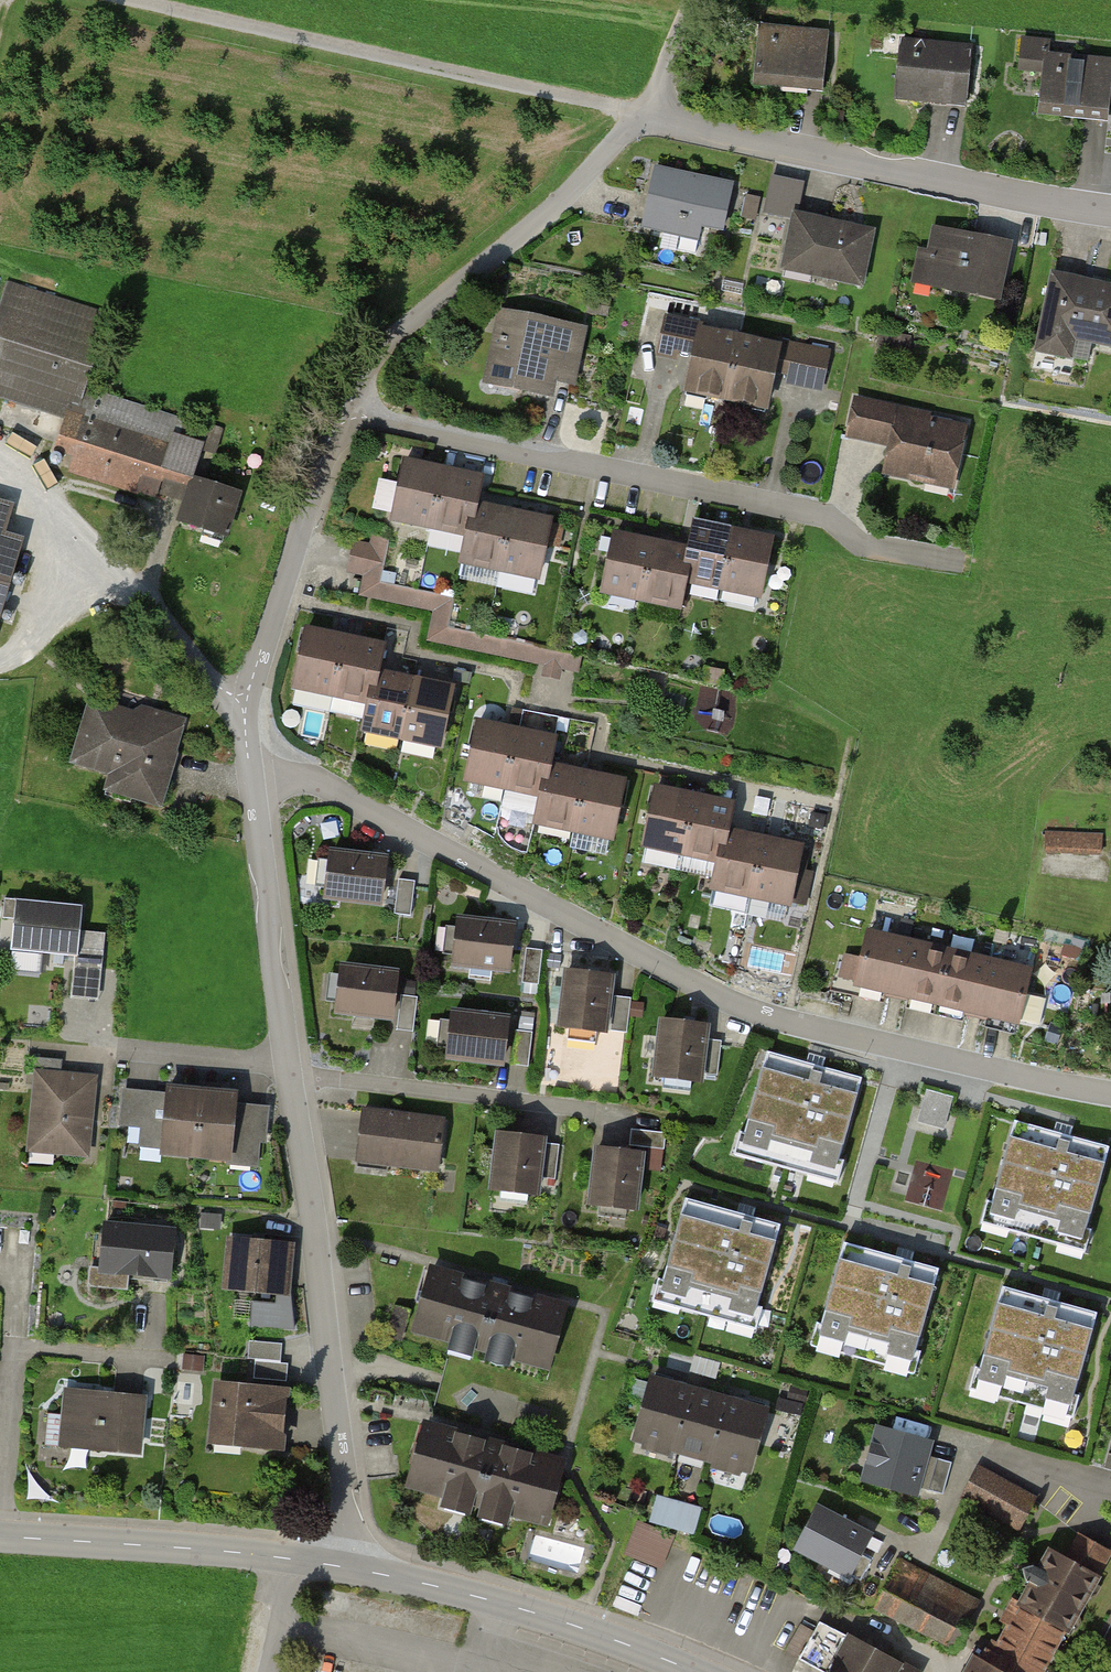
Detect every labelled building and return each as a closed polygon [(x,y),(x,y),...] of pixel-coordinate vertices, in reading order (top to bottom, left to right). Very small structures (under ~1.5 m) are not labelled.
[(760,25),(753,84),(779,87),(780,79),(822,83),(827,38),(778,32),(779,27),(760,25)] [(902,40),(896,98),(922,101),(923,95),(965,99),(970,53),(920,48),(921,42),(902,40)] [(1039,114),(1064,117),(1065,109),(1107,113),(1110,78),(1110,68),(1076,65),(1076,57),(1050,54),(1051,43),(1022,40),(1019,67),(1043,70),(1039,114)] [(732,184),(657,168),(644,226),(681,234),(679,248),(697,252),(702,225),(723,230),(732,184)] [(803,184),(772,178),(764,212),(796,218),(796,216),(803,184)] [(871,231),(796,216),(796,218),(785,267),(861,282),(871,231)] [(1011,244),(935,228),(930,252),(921,250),(915,281),(963,291),(964,285),(1000,293),(1011,244)] [(1054,276),(1039,349),(1067,355),(1071,336),(1110,345),(1110,288),(1054,276)] [(4,280),(0,293),(0,401),(65,420),(54,455),(72,460),(67,475),(153,501),(155,494),(183,502),(176,525),(230,541),(244,493),(197,479),(203,458),(217,462),(228,427),(91,387),(114,313),(4,280)] [(611,300),(587,295),(584,309),(608,314),(611,300)] [(580,329),(505,313),(492,376),(524,383),(523,387),(548,392),(555,360),(573,364),(580,329)] [(666,318),(658,352),(676,356),(684,322),(666,318)] [(700,331),(688,386),(704,389),(707,394),(726,398),(739,339),(700,331)] [(779,348),(739,339),(726,398),(745,403),(750,399),(767,403),(779,348)] [(829,354),(795,346),(788,381),(821,388),(829,354)] [(890,408),(857,401),(849,436),(883,443),(890,408)] [(964,428),(899,415),(887,472),(952,486),(964,428)] [(404,463),(393,517),(469,533),(475,506),(481,479),(404,463)] [(23,541),(6,536),(16,504),(0,500),(0,621),(23,541)] [(562,524),(475,506),(469,533),(464,560),(539,575),(545,544),(557,546),(562,524)] [(690,552),(685,579),(760,595),(771,541),(696,525),(690,552)] [(390,538),(371,534),(369,545),(354,542),(347,574),(363,578),(358,597),(433,613),(427,643),(545,667),(542,679),(560,683),(562,671),(579,674),(582,656),(447,628),(454,598),(380,583),(390,538)] [(615,536),(603,590),(679,606),(685,579),(690,552),(615,536)] [(295,685),(371,701),(377,674),(383,647),(307,631),(295,685)] [(371,701),(365,728),(441,744),(452,690),(377,674),(371,701)] [(153,720),(92,703),(75,760),(135,778),(130,793),(157,801),(181,720),(155,713),(153,720)] [(467,778),(542,794),(548,766),(554,740),(478,724),(467,778)] [(542,794),(536,820),(612,836),(624,783),(548,766),(542,794)] [(645,843),(721,859),(727,833),(732,806),(656,790),(645,843)] [(1101,835),(1046,832),(1045,851),(1100,854),(1101,835)] [(721,859),(716,887),(790,902),(801,848),(727,833),(721,859)] [(332,852),(327,896),(379,903),(385,859),(332,852)] [(399,879),(395,913),(411,915),(415,881),(399,879)] [(15,918),(12,950),(54,954),(53,964),(63,965),(64,955),(75,956),(74,966),(102,969),(106,933),(80,931),(83,905),(5,898),(3,917),(15,918)] [(460,920),(455,964),(507,970),(512,926),(460,920)] [(862,959),(855,989),(885,996),(887,989),(908,994),(907,1001),(965,1015),(967,1008),(987,1013),(986,1019),(1016,1026),(1017,1019),(1039,1024),(1045,998),(1024,993),(1029,971),(868,933),(862,959)] [(526,948),(522,982),(538,984),(543,950),(526,948)] [(855,989),(862,959),(838,953),(831,983),(855,989)] [(99,1000),(102,969),(74,966),(70,998),(99,1000)] [(343,967),(338,1010),(390,1017),(395,973),(343,967)] [(566,972),(559,1024),(604,1030),(611,978),(566,972)] [(401,995),(397,1029),(414,1031),(418,997),(401,995)] [(614,996),(610,1030),(627,1032),(631,998),(614,996)] [(454,1012),(449,1057),(501,1063),(506,1018),(454,1012)] [(663,1022),(656,1073),(700,1079),(700,1073),(717,1075),(722,1040),(705,1038),(706,1027),(663,1022)] [(516,1029),(512,1063),(528,1065),(532,1031),(516,1029)] [(860,1083),(766,1056),(742,1140),(738,1139),(733,1160),(835,1189),(841,1170),(836,1168),(860,1083)] [(86,1151),(92,1079),(61,1076),(62,1060),(29,1057),(28,1073),(39,1074),(32,1146),(86,1151)] [(163,1150),(196,1153),(201,1093),(168,1090),(167,1095),(124,1090),(121,1123),(164,1128),(163,1150)] [(953,1097),(926,1090),(917,1122),(944,1129),(953,1097)] [(202,1093),(196,1153),(229,1156),(231,1138),(264,1141),(267,1108),(235,1105),(235,1096),(202,1093)] [(364,1110),(359,1158),(438,1168),(444,1120),(364,1110)] [(992,1210),(986,1208),(980,1231),(1085,1260),(1092,1237),(1087,1236),(1110,1153),(1015,1127),(992,1210)] [(666,1133),(632,1129),(630,1145),(664,1149),(666,1133)] [(543,1140),(499,1135),(492,1187),(536,1192),(538,1177),(555,1179),(559,1145),(543,1143),(543,1140)] [(642,1155),(597,1150),(591,1202),(635,1207),(642,1155)] [(782,1233),(688,1207),(665,1287),(660,1286),(654,1308),(759,1338),(765,1316),(759,1315),(782,1233)] [(101,1268),(91,1267),(89,1284),(126,1288),(127,1272),(169,1276),(173,1231),(105,1224),(101,1268)] [(237,1242),(233,1282),(277,1286),(276,1303),(252,1301),(250,1325),(295,1329),(288,1271),(291,1247),(237,1242)] [(942,1274),(841,1246),(818,1329),(815,1328),(808,1352),(915,1382),(921,1362),(918,1361),(942,1274)] [(563,1308),(432,1271),(416,1328),(547,1364),(563,1308)] [(979,1375),(973,1374),(966,1397),(1074,1427),(1080,1405),(1074,1404),(1099,1318),(1003,1291),(979,1375)] [(409,1310),(395,1306),(387,1336),(401,1340),(409,1310)] [(283,1344),(249,1340),(248,1358),(281,1362),(283,1344)] [(718,1363),(695,1357),(692,1370),(715,1377),(718,1363)] [(288,1364),(255,1361),(253,1378),(287,1381),(288,1364)] [(652,1380),(636,1436),(645,1439),(643,1447),(667,1453),(669,1446),(715,1458),(713,1466),(737,1472),(739,1465),(748,1467),(764,1411),(652,1380)] [(281,1446),(286,1391),(218,1385),(214,1431),(243,1434),(242,1442),(281,1446)] [(139,1447),(144,1396),(68,1389),(66,1414),(48,1413),(45,1443),(103,1449),(103,1444),(139,1447)] [(559,1462),(427,1426),(411,1482),(543,1518),(559,1462)] [(929,1443),(879,1429),(865,1478),(915,1492),(929,1443)] [(952,1462),(936,1457),(926,1489),(943,1494),(952,1462)] [(979,1468),(963,1495),(1018,1526),(1033,1499),(979,1468)] [(698,1511),(657,1500),(651,1520),(693,1531),(698,1511)] [(869,1535),(818,1509),(798,1547),(861,1580),(872,1559),(860,1553),(869,1535)] [(669,1535),(638,1524),(626,1554),(657,1566),(669,1535)] [(1059,1635),(1096,1655),(1110,1629),(1110,1552),(1080,1535),(1067,1559),(1052,1551),(1042,1570),(1033,1566),(1026,1578),(1035,1583),(1023,1604),(1014,1599),(1006,1613),(1016,1618),(995,1655),(1026,1671),(1038,1671),(1059,1635)] [(900,1561),(876,1606),(955,1647),(979,1602),(900,1561)] [(859,1642),(862,1637),(852,1632),(849,1638),(820,1622),(815,1632),(799,1623),(784,1651),(824,1671),(914,1671),(859,1642)] [(995,1655),(986,1650),(981,1659),(977,1657),(968,1671),(1026,1671),(995,1655)]
